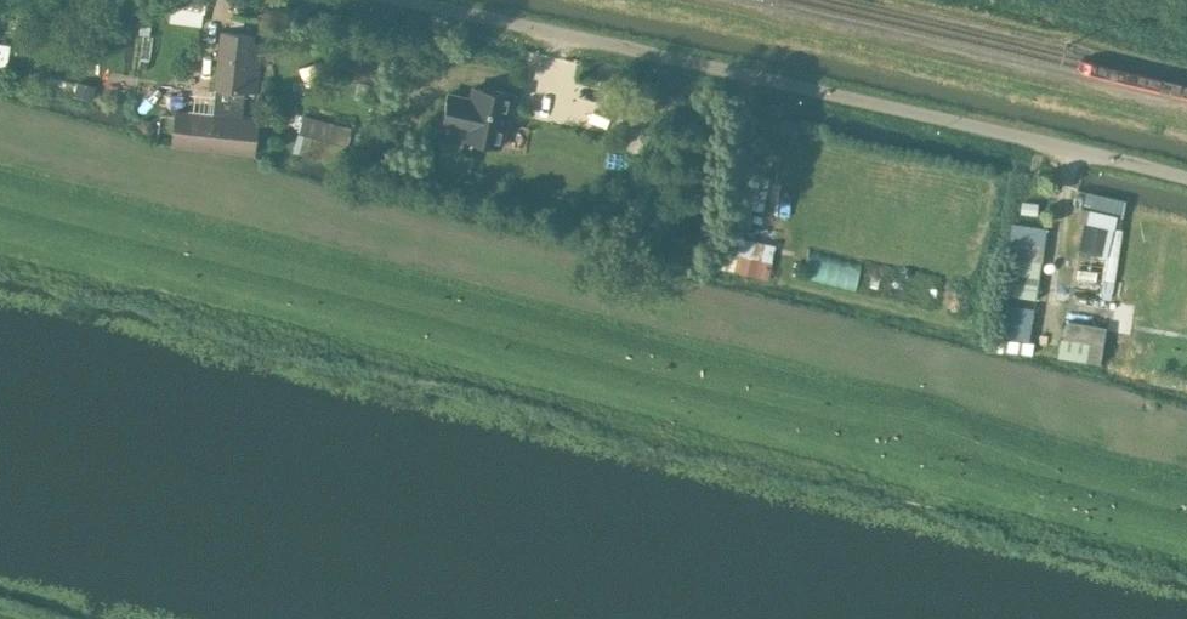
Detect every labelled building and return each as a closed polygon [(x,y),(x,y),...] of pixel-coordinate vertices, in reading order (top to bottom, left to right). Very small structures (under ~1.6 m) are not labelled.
[(221,32),(212,115),(174,111),(171,146),(252,155),(255,120),(240,118),(243,90),(254,91),(259,44),(250,43),(251,35),(221,32)] [(5,76),(6,71),(33,74),(37,38),(0,34),(0,75),(5,76)] [(474,86),(471,102),(464,100),(464,97),(448,94),(442,124),(465,129),(463,138),(495,145),(500,123),(498,123),(505,91),(485,87),(484,88),(474,86)] [(289,138),(285,151),(301,155),(301,153),(341,163),(350,129),(307,117),(301,141),(289,138)] [(1039,203),(1023,201),(1022,213),(1037,214),(1039,203)] [(1078,221),(1086,222),(1121,229),(1125,211),(1081,203),(1078,221)] [(1012,222),(1007,256),(1022,258),(1042,261),(1047,227),(1012,222)] [(1113,301),(1123,229),(1121,229),(1086,222),(1080,251),(1106,257),(1102,279),(1105,280),(1102,299),(1113,301)] [(705,265),(768,280),(775,245),(740,237),(736,252),(723,249),(723,252),(709,248),(705,265)] [(804,256),(801,277),(854,286),(857,265),(804,256)] [(1042,261),(1022,258),(1017,296),(1037,299),(1042,261)] [(1031,342),(1037,299),(1017,296),(1002,294),(996,337),(1031,342)] [(1107,327),(1067,321),(1064,338),(1062,338),(1060,356),(1102,363),(1107,327)]
